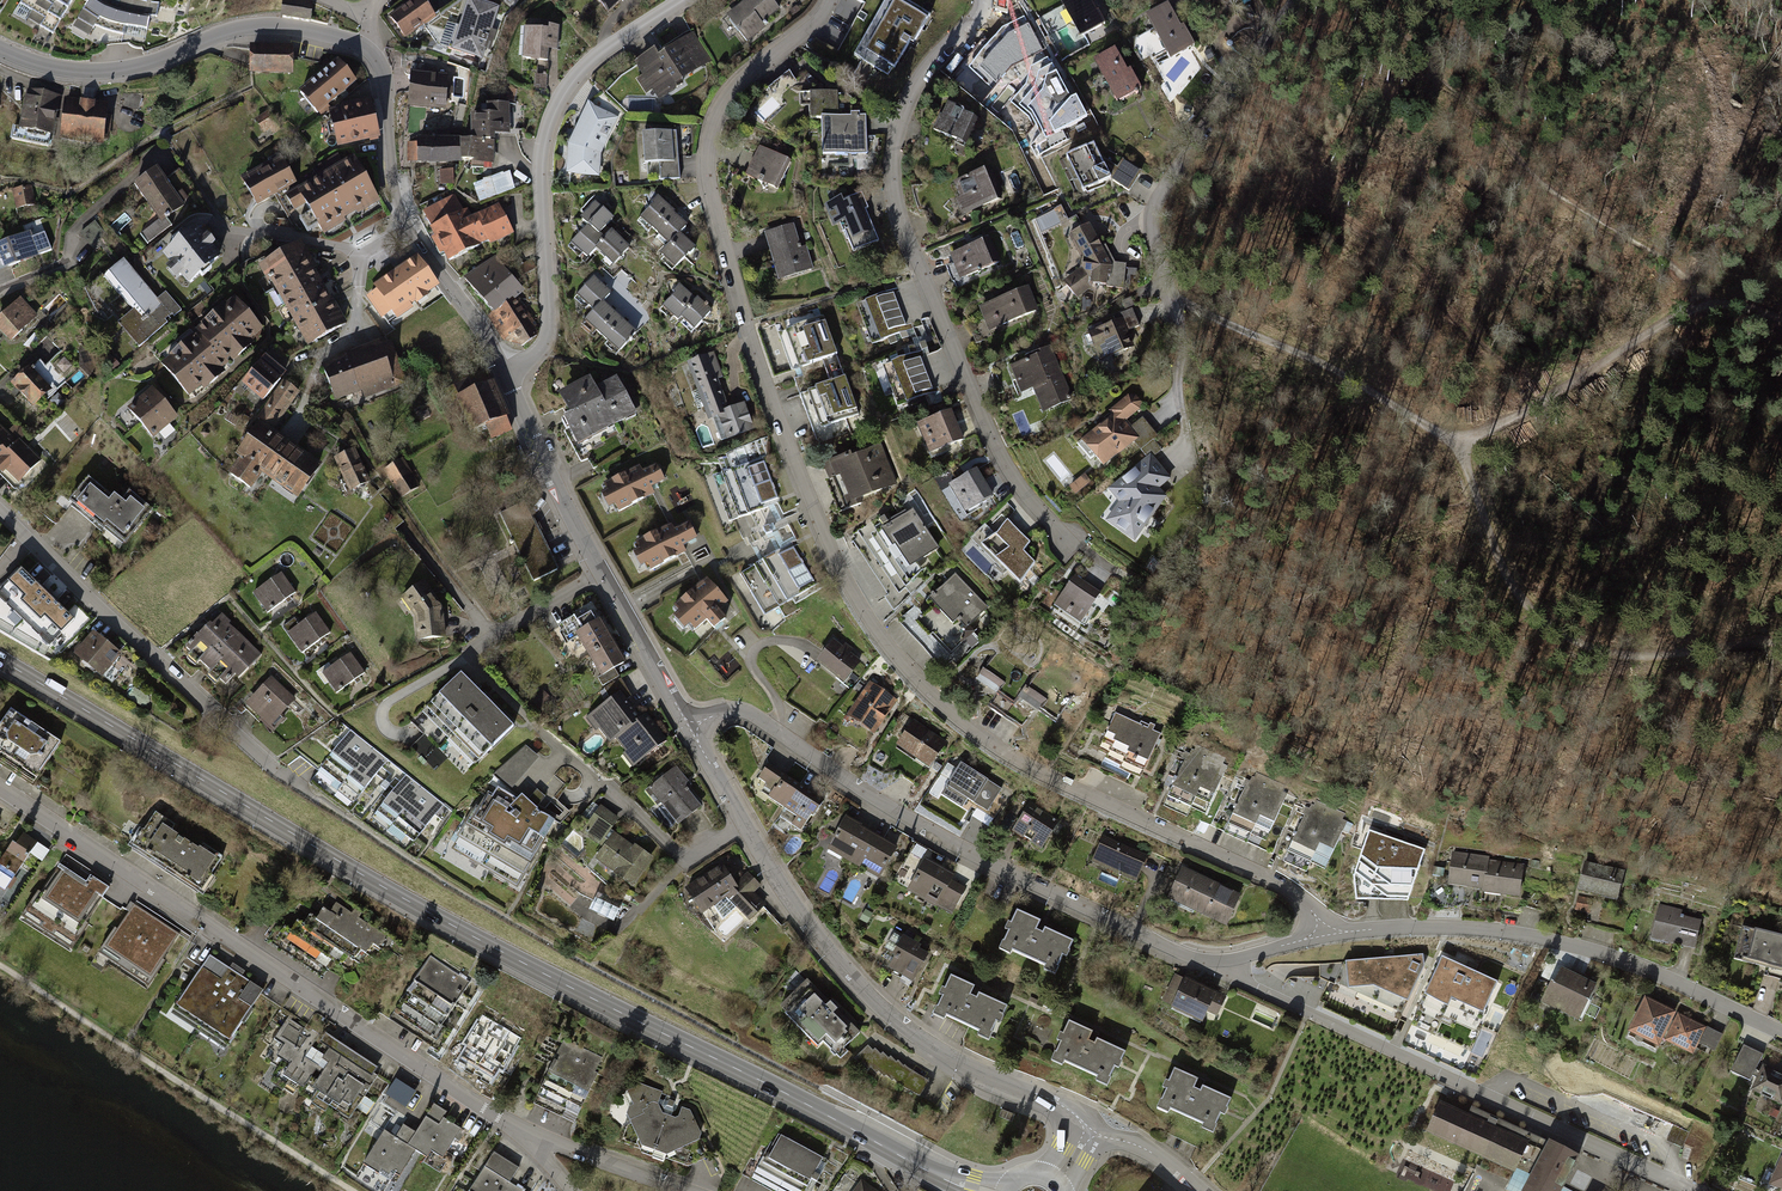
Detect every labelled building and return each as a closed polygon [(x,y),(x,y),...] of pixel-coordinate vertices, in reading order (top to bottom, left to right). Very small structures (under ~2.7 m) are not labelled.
[(20,4),(33,12),(28,20),(54,36),(76,0),(23,0),(20,4)] [(73,30),(97,45),(103,33),(123,40),(129,41),(146,43),(149,18),(155,19),(158,4),(137,0),(91,0),(73,30)] [(290,0),(284,0),(282,12),(282,17),(309,21),(312,3),(290,0)] [(389,17),(404,38),(435,17),(423,0),(413,0),(389,17)] [(469,0),(466,0),(449,51),(483,62),(499,10),(469,0)] [(606,12),(619,0),(595,0),(606,12)] [(770,0),(748,0),(728,14),(749,42),(768,28),(764,21),(778,11),(770,0)] [(898,0),(888,0),(855,58),(888,76),(896,62),(900,64),(911,45),(915,48),(932,19),(898,0)] [(1081,35),(1110,20),(1099,0),(1062,0),(1081,35)] [(1170,4),(1146,17),(1169,58),(1193,45),(1185,31),(1170,4)] [(1025,15),(1003,26),(969,66),(993,89),(981,103),(997,117),(1010,100),(1028,115),(1034,126),(1029,132),(1033,140),(1032,145),(1038,156),(1067,139),(1062,126),(1085,113),(1077,94),(1071,96),(1025,15)] [(560,28),(525,26),(522,59),(548,60),(549,48),(559,49),(560,28)] [(655,51),(634,65),(641,76),(637,80),(646,94),(652,90),(659,100),(682,85),(680,82),(713,61),(692,30),(657,53),(655,51)] [(290,49),(254,48),(254,71),(290,72),(290,49)] [(1117,51),(1094,64),(1115,104),(1139,91),(1117,51)] [(356,84),(337,61),(299,92),(317,115),(356,84)] [(449,76),(411,72),(408,107),(445,111),(449,76)] [(61,97),(27,91),(20,128),(14,127),(11,140),(48,147),(50,135),(53,135),(61,97)] [(809,122),(822,121),(837,121),(837,93),(809,94),(809,122)] [(88,102),(65,100),(61,140),(105,144),(109,104),(88,102)] [(369,103),(330,112),(338,149),(378,140),(369,103)] [(967,113),(946,103),(934,129),(964,144),(977,118),(967,113)] [(436,140),(417,141),(417,143),(408,143),(408,163),(417,163),(417,167),(436,166),(461,165),(461,163),(471,165),(471,169),(481,169),(491,168),(491,164),(493,164),(493,143),(495,142),(494,136),(510,136),(509,105),(487,106),(487,116),(471,117),(471,142),(462,141),(462,139),(451,139),(450,132),(436,132),(436,140)] [(616,122),(588,108),(567,150),(566,177),(598,180),(600,158),(616,122)] [(864,120),(837,121),(822,121),(823,156),(865,155),(864,120)] [(676,133),(636,137),(640,181),(647,180),(648,183),(680,180),(676,133)] [(1094,143),(1063,158),(1079,194),(1110,179),(1129,192),(1142,173),(1123,162),(1118,168),(1102,159),(1094,143)] [(789,164),(759,150),(746,179),(775,192),(789,164)] [(299,188),(285,196),(294,211),(305,204),(310,212),(299,218),(307,232),(318,226),(320,230),(348,214),(377,197),(355,159),(345,165),(338,154),(313,169),(319,180),(300,191),(299,188)] [(282,156),(242,178),(257,205),(297,183),(282,156)] [(185,205),(158,168),(134,185),(159,219),(162,222),(167,218),(185,205)] [(452,170),(438,171),(439,186),(453,185),(452,170)] [(983,170),(950,184),(963,214),(991,202),(996,200),(983,170)] [(510,173),(473,186),(479,203),(516,190),(510,173)] [(34,206),(30,185),(13,189),(17,209),(34,206)] [(859,195),(821,212),(829,231),(840,226),(853,256),(880,244),(859,195)] [(455,196),(423,213),(424,215),(419,217),(431,242),(440,258),(443,257),(444,259),(448,266),(487,244),(490,248),(514,234),(506,218),(499,205),(472,219),(467,210),(463,212),(455,196)] [(673,215),(675,213),(658,198),(651,205),(654,207),(641,222),(669,246),(660,257),(675,270),(695,248),(680,235),(687,227),(673,215)] [(616,219),(596,203),(581,220),(589,228),(572,247),(587,260),(595,250),(615,268),(631,250),(620,240),(607,229),(616,219)] [(162,222),(159,219),(141,233),(148,243),(173,225),(167,218),(162,222)] [(95,221),(80,234),(92,247),(107,234),(95,221)] [(1089,221),(1069,233),(1082,257),(1080,266),(1064,278),(1078,297),(1092,287),(1092,282),(1106,283),(1106,285),(1124,288),(1127,262),(1115,261),(1106,243),(1103,245),(1089,221)] [(792,226),(763,234),(777,284),(813,274),(806,248),(799,249),(792,226)] [(184,238),(163,255),(171,264),(167,268),(178,280),(182,277),(189,285),(222,257),(213,248),(217,245),(208,235),(205,238),(196,228),(184,238)] [(0,243),(0,269),(3,268),(4,270),(39,257),(38,255),(51,250),(44,233),(31,238),(29,232),(0,243)] [(163,255),(184,238),(182,236),(176,241),(170,233),(153,247),(162,257),(163,255)] [(991,238),(950,254),(959,277),(1000,261),(991,238)] [(296,246),(261,266),(269,281),(273,278),(296,317),(293,319),(308,344),(341,325),(334,312),(323,293),(314,277),(304,259),(296,246)] [(505,343),(523,349),(540,336),(525,309),(520,299),(526,293),(493,257),(486,263),(482,267),(464,281),(495,315),(490,319),(505,343)] [(533,258),(522,263),(525,270),(536,265),(533,258)] [(158,300),(124,260),(105,276),(134,310),(119,322),(140,347),(182,312),(166,293),(158,300)] [(435,287),(418,261),(384,284),(370,294),(387,319),(435,287)] [(600,283),(593,276),(577,294),(594,309),(584,320),(619,351),(628,341),(637,332),(629,324),(614,311),(603,301),(611,292),(600,283)] [(688,294),(680,287),(674,293),(675,294),(662,308),(680,325),(684,322),(695,332),(713,313),(698,299),(696,301),(688,294)] [(1006,296),(978,307),(988,331),(1036,311),(1026,287),(1006,296)] [(894,292),(858,306),(874,345),(900,335),(902,341),(908,339),(911,337),(915,347),(908,349),(911,357),(883,368),(899,407),(934,393),(920,358),(942,350),(928,317),(907,326),(894,292)] [(0,318),(0,330),(10,341),(38,317),(21,299),(0,318)] [(201,333),(223,360),(261,328),(236,299),(199,331),(201,333)] [(1127,317),(1090,331),(1102,361),(1139,346),(1127,317)] [(823,323),(783,335),(794,372),(834,359),(823,323)] [(223,360),(201,333),(163,365),(188,395),(226,363),(223,360)] [(347,356),(325,365),(330,379),(338,401),(363,391),(366,398),(407,382),(392,343),(380,348),(378,343),(347,355),(347,356)] [(79,347),(80,368),(90,378),(97,371),(87,344),(79,347)] [(1072,398),(1051,349),(1008,367),(1019,392),(1031,387),(1041,411),(1072,398)] [(41,361),(31,370),(51,391),(44,398),(47,401),(77,370),(61,353),(46,367),(41,361)] [(288,373),(267,356),(243,386),(263,403),(288,373)] [(714,356),(688,366),(709,421),(715,419),(724,442),(754,431),(744,407),(729,412),(717,380),(722,378),(714,356)] [(483,367),(451,381),(474,435),(486,430),(491,441),(512,432),(506,419),(509,418),(494,383),(491,384),(483,367)] [(31,370),(30,368),(12,386),(33,408),(44,398),(51,391),(31,370)] [(585,375),(555,391),(567,412),(560,416),(574,443),(634,411),(615,374),(591,387),(585,375)] [(300,392),(284,381),(258,418),(275,429),(285,414),(300,392)] [(846,382),(804,397),(818,436),(860,421),(846,382)] [(164,403),(150,386),(126,406),(141,423),(164,403)] [(1133,391),(1129,395),(1128,394),(1109,410),(1112,413),(1077,442),(1090,457),(1095,453),(1103,464),(1134,440),(1139,437),(1131,426),(1126,420),(1140,409),(1138,407),(1143,403),(1133,391)] [(176,417),(164,403),(141,423),(152,436),(176,417)] [(938,419),(918,427),(930,454),(965,440),(953,412),(938,419)] [(1143,417),(1131,426),(1139,437),(1134,440),(1141,448),(1153,439),(1157,435),(1143,417)] [(261,423),(226,472),(250,489),(262,473),(300,500),(323,467),(293,446),(261,423)] [(0,426),(0,473),(15,488),(39,463),(0,426)] [(1141,448),(1147,455),(1151,452),(1154,456),(1162,450),(1153,439),(1141,448)] [(520,447),(517,448),(522,460),(526,458),(520,447)] [(882,447),(853,460),(851,457),(823,469),(842,512),(846,510),(847,512),(849,511),(850,514),(866,507),(864,502),(899,487),(882,447)] [(355,448),(335,457),(350,491),(370,482),(355,448)] [(1154,456),(1151,452),(1147,455),(1108,488),(1119,500),(1106,519),(1134,540),(1167,496),(1161,487),(1171,478),(1154,456)] [(401,459),(381,470),(398,499),(417,488),(401,459)] [(604,482),(607,488),(600,492),(608,506),(615,503),(618,509),(655,490),(652,485),(666,478),(657,461),(643,469),(640,463),(604,482)] [(762,461),(707,481),(722,524),(778,504),(762,461)] [(978,470),(951,486),(967,513),(994,496),(978,470)] [(1078,487),(1091,477),(1087,472),(1074,481),(1078,487)] [(119,507),(87,481),(69,503),(122,547),(151,511),(130,494),(119,507)] [(560,571),(529,497),(502,508),(534,582),(560,571)] [(885,520),(881,523),(878,518),(851,537),(889,596),(885,599),(894,612),(945,559),(914,510),(908,514),(906,511),(888,525),(885,520)] [(986,525),(972,539),(1005,574),(1008,570),(1021,583),(1035,563),(1023,552),(1030,542),(1003,517),(990,529),(986,525)] [(637,547),(630,550),(638,565),(644,562),(648,569),(684,550),(681,545),(695,538),(686,521),(673,528),(670,523),(634,542),(637,547)] [(792,549),(742,577),(765,617),(814,589),(792,549)] [(0,589),(0,594),(0,630),(51,661),(91,620),(76,604),(68,612),(22,567),(0,589)] [(280,572),(251,592),(265,612),(294,592),(280,572)] [(987,606),(954,572),(918,607),(915,605),(900,621),(940,663),(974,630),(969,624),(987,606)] [(706,576),(672,606),(677,611),(671,616),(682,629),(688,623),(693,628),(705,618),(712,627),(724,616),(718,609),(728,600),(706,576)] [(1100,594),(1074,577),(1069,584),(1054,607),(1080,624),(1100,594)] [(442,613),(423,586),(400,602),(414,621),(415,646),(444,643),(442,613)] [(567,641),(576,636),(574,632),(595,620),(590,611),(576,619),(573,614),(557,624),(567,641)] [(212,625),(211,624),(207,627),(188,648),(193,653),(188,658),(197,667),(201,662),(211,671),(207,675),(217,685),(221,680),(228,686),(237,676),(239,679),(261,656),(230,627),(232,624),(223,615),(212,625)] [(329,636),(316,616),(289,633),(301,653),(329,636)] [(576,636),(600,675),(614,668),(625,661),(617,647),(600,617),(595,620),(574,632),(576,636)] [(121,652),(93,629),(74,651),(102,674),(121,652)] [(863,663),(834,641),(817,662),(846,685),(863,663)] [(1076,699),(1000,649),(975,687),(995,701),(989,709),(1025,733),(1036,717),(1055,730),(1076,699)] [(364,674),(350,655),(323,674),(337,694),(364,674)] [(618,676),(614,668),(600,675),(597,677),(602,685),(618,676)] [(515,724),(460,670),(420,711),(475,764),(515,724)] [(297,699),(272,675),(246,703),(260,717),(259,719),(273,732),(286,718),(282,714),(297,699)] [(604,687),(609,697),(619,690),(627,699),(631,695),(621,678),(604,687)] [(899,700),(870,682),(848,716),(877,734),(899,700)] [(627,699),(619,690),(609,697),(585,716),(595,729),(598,726),(610,743),(615,738),(625,750),(621,753),(631,765),(665,739),(645,713),(640,717),(627,699)] [(556,701),(545,691),(534,702),(545,712),(556,701)] [(9,708),(0,721),(0,761),(32,782),(59,741),(9,708)] [(1161,737),(1115,717),(1095,762),(1141,782),(1161,737)] [(948,743),(914,720),(897,746),(931,769),(948,743)] [(388,760),(350,730),(312,778),(350,808),(388,760)] [(526,745),(493,774),(510,789),(539,756),(526,745)] [(1192,756),(1187,754),(1163,805),(1185,815),(1189,805),(1205,812),(1226,767),(1221,765),(1224,760),(1196,747),(1192,756)] [(1003,788),(960,762),(945,786),(988,813),(1003,788)] [(687,786),(691,783),(677,765),(648,787),(677,825),(702,806),(687,786)] [(803,830),(822,801),(809,793),(785,777),(767,765),(757,780),(774,791),(769,799),(783,809),(779,815),(803,830)] [(445,804),(408,775),(372,820),(409,849),(445,804)] [(1253,785),(1248,782),(1224,833),(1245,843),(1249,834),(1264,841),(1286,796),(1282,794),(1285,788),(1258,775),(1253,785)] [(464,816),(441,858),(482,881),(490,870),(517,887),(555,819),(537,809),(538,807),(537,806),(538,804),(559,816),(562,812),(537,789),(528,798),(521,792),(517,798),(498,786),(492,794),(488,791),(479,805),(476,803),(467,817),(464,816)] [(1344,815),(1312,800),(1283,861),(1306,872),(1310,863),(1323,869),(1344,825),(1340,823),(1344,815)] [(619,817),(600,804),(580,831),(603,847),(595,858),(633,885),(653,857),(635,842),(634,845),(611,828),(619,817)] [(1059,822),(1029,804),(1013,831),(1043,849),(1059,822)] [(131,844),(195,890),(217,858),(153,813),(131,844)] [(858,825),(847,819),(830,850),(881,877),(898,846),(882,838),(858,825)] [(21,832),(0,863),(0,891),(5,894),(39,844),(21,832)] [(1423,850),(1368,833),(1354,877),(1356,898),(1407,898),(1423,850)] [(1147,857),(1102,837),(1091,861),(1136,881),(1147,857)] [(1489,855),(1453,851),(1449,885),(1483,889),(1482,891),(1520,895),(1524,864),(1489,860),(1489,855)] [(958,872),(924,855),(907,888),(953,911),(964,889),(953,883),(958,872)] [(1623,871),(1584,862),(1577,890),(1616,900),(1623,871)] [(85,882),(57,864),(23,916),(73,947),(111,888),(90,876),(85,882)] [(737,882),(724,864),(685,888),(705,915),(726,896),(749,920),(764,906),(754,895),(761,886),(749,871),(737,882)] [(1241,896),(1182,871),(1169,900),(1228,926),(1241,896)] [(623,901),(599,890),(590,909),(613,920),(623,901)] [(1592,899),(1578,896),(1576,911),(1590,914),(1592,899)] [(179,933),(130,900),(97,954),(148,985),(179,933)] [(1684,910),(1661,904),(1651,940),(1694,951),(1702,920),(1683,916),(1684,910)] [(388,936),(336,906),(330,915),(323,911),(310,934),(302,929),(297,938),(291,934),(287,940),(280,936),(272,949),(311,972),(317,962),(323,966),(329,955),(338,961),(344,951),(353,956),(357,948),(365,953),(371,943),(380,948),(388,936)] [(1040,920),(1017,909),(1011,922),(1008,920),(1004,927),(1008,929),(999,948),(1009,953),(1012,948),(1045,964),(1043,968),(1055,974),(1059,966),(1057,965),(1062,954),(1066,956),(1070,949),(1068,949),(1073,940),(1045,926),(1047,922),(1041,919),(1040,920)] [(1741,928),(1733,961),(1781,973),(1781,938),(1741,928)] [(930,951),(904,937),(887,969),(914,982),(930,951)] [(1320,964),(1320,976),(1402,1015),(1411,994),(1425,966),(1422,954),(1320,964)] [(172,1008),(224,1043),(259,992),(208,957),(172,1008)] [(470,983),(431,958),(398,1009),(438,1034),(470,983)] [(1498,982),(1442,958),(1424,1000),(1413,1025),(1469,1050),(1498,982)] [(1596,985),(1560,967),(1542,1002),(1578,1020),(1596,985)] [(973,986),(950,974),(944,987),(940,986),(937,993),(941,995),(932,1013),(942,1018),(944,1014),(978,1030),(976,1034),(987,1039),(991,1031),(990,1030),(995,1019),(999,1021),(1002,1014),(1001,1014),(1006,1005),(978,992),(980,987),(974,984),(973,986)] [(1226,997),(1176,974),(1164,1002),(1203,1020),(1207,1011),(1217,1016),(1226,997)] [(860,1032),(806,979),(779,1005),(785,1011),(783,1013),(816,1046),(822,1041),(830,1049),(828,1051),(833,1055),(834,1055),(839,1058),(846,1050),(842,1047),(860,1032)] [(1677,1014),(1646,998),(1628,1034),(1659,1050),(1662,1043),(1689,1057),(1694,1047),(1711,1055),(1720,1036),(1677,1014)] [(377,1069),(290,1013),(261,1058),(349,1114),(377,1069)] [(522,1039),(482,1016),(454,1064),(494,1087),(522,1039)] [(1092,1032),(1069,1020),(1062,1033),(1059,1032),(1056,1039),(1060,1041),(1051,1059),(1061,1064),(1063,1060),(1097,1076),(1095,1080),(1106,1085),(1110,1077),(1108,1076),(1114,1065),(1118,1067),(1121,1060),(1120,1060),(1124,1051),(1097,1038),(1099,1033),(1093,1030),(1092,1032)] [(606,1057),(566,1038),(535,1104),(576,1122),(606,1057)] [(1762,1055),(1744,1046),(1731,1072),(1749,1081),(1762,1055)] [(1762,1064),(1749,1090),(1781,1105),(1781,1104),(1781,1074),(1762,1064)] [(1198,1080),(1175,1068),(1169,1081),(1166,1080),(1162,1087),(1166,1089),(1157,1107),(1167,1112),(1170,1107),(1203,1124),(1201,1127),(1213,1133),(1217,1125),(1215,1124),(1220,1113),(1224,1115),(1228,1108),(1226,1108),(1231,1099),(1203,1086),(1205,1081),(1199,1078),(1198,1080)] [(407,1105),(418,1087),(397,1075),(387,1092),(407,1105)] [(664,1094),(639,1083),(628,1090),(636,1106),(631,1107),(628,1114),(644,1146),(668,1155),(700,1141),(702,1134),(692,1111),(682,1107),(678,1118),(663,1113),(660,1103),(664,1094)] [(1440,1103),(1427,1131),(1515,1170),(1516,1167),(1532,1174),(1524,1190),(1560,1190),(1577,1156),(1550,1141),(1549,1142),(1529,1133),(1472,1107),(1468,1116),(1440,1103)] [(463,1127),(433,1108),(417,1134),(404,1126),(398,1137),(384,1129),(362,1165),(395,1185),(417,1149),(441,1164),(463,1127)] [(1688,1133),(1672,1126),(1666,1140),(1682,1147),(1688,1133)] [(779,1132),(756,1172),(790,1190),(814,1190),(831,1160),(779,1132)] [(495,1153),(470,1190),(524,1190),(510,1182),(519,1168),(495,1153)] [(1779,1157),(1767,1186),(1780,1190),(1781,1190),(1781,1158),(1779,1157)] [(861,1181),(855,1190),(876,1190),(861,1181)]
